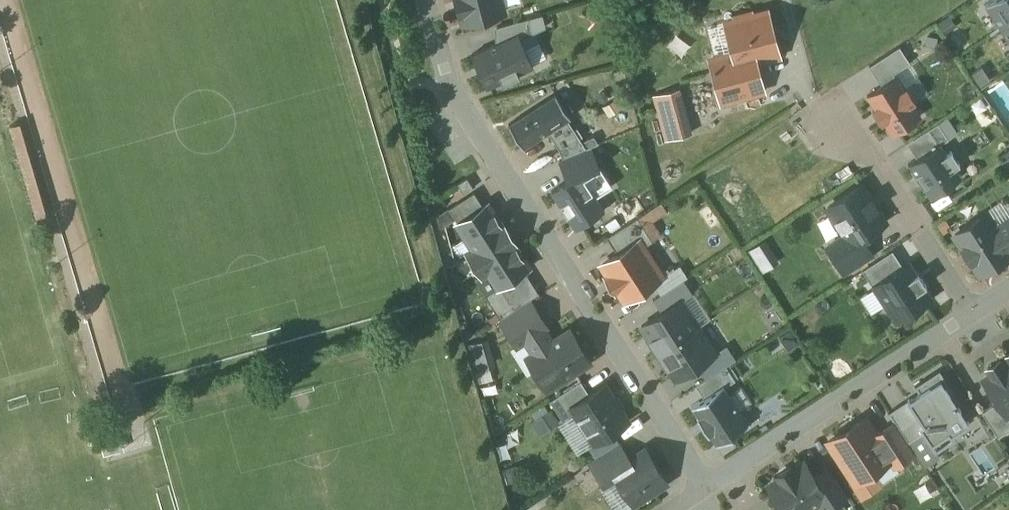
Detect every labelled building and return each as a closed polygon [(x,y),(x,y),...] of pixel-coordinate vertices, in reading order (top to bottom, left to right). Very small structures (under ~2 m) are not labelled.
[(461,28),(505,16),(500,0),(454,0),(461,28)] [(985,5),(1000,28),(1008,22),(1008,0),(992,0),(985,5)] [(751,11),(734,15),(735,20),(725,23),(733,53),(737,65),(760,59),(778,54),(767,12),(752,15),(751,11)] [(1000,28),(1008,41),(1008,22),(1000,28)] [(515,33),(469,56),(486,91),(532,67),(515,33)] [(899,46),(869,65),(882,85),(895,76),(893,73),(910,62),(899,46)] [(760,59),(737,65),(733,53),(710,59),(721,100),(763,89),(756,65),(760,59)] [(882,85),(867,95),(875,108),(873,109),(882,123),(884,121),(892,134),(921,115),(913,103),(915,101),(906,87),(904,89),(895,76),(882,85)] [(678,89),(656,95),(659,107),(668,139),(691,133),(678,89)] [(552,99),(516,124),(530,144),(566,120),(552,99)] [(940,149),(912,167),(932,197),(960,179),(940,149)] [(438,190),(448,217),(480,204),(470,178),(438,190)] [(601,213),(582,184),(558,199),(577,228),(601,213)] [(861,185),(827,207),(845,234),(851,243),(861,237),(884,221),(870,199),(861,185)] [(510,236),(488,201),(449,226),(471,261),(510,236)] [(648,241),(660,235),(652,220),(665,213),(660,203),(635,215),(648,241)] [(954,230),(978,268),(1008,248),(1008,217),(998,224),(987,208),(954,230)] [(599,256),(641,232),(635,220),(592,244),(599,256)] [(861,237),(851,243),(845,234),(827,246),(840,267),(843,272),(872,254),(861,237)] [(532,270),(510,236),(471,261),(492,295),(532,270)] [(745,250),(760,273),(777,261),(762,238),(745,250)] [(602,265),(625,301),(663,277),(639,241),(602,265)] [(873,284),(897,319),(930,297),(907,262),(873,284)] [(528,300),(496,320),(514,349),(522,344),(524,348),(549,333),(528,300)] [(680,300),(641,325),(653,342),(650,344),(656,354),(698,327),(680,300)] [(569,324),(526,351),(547,384),(590,358),(569,324)] [(698,327),(656,354),(662,363),(665,362),(676,379),(715,353),(698,327)] [(463,345),(471,371),(493,364),(485,339),(463,345)] [(1006,362),(1002,364),(999,360),(987,367),(992,374),(984,379),(998,401),(1006,413),(1008,413),(1008,412),(1008,366),(1006,362)] [(965,416),(938,375),(886,410),(913,451),(965,416)] [(628,421),(605,385),(573,405),(571,406),(576,413),(595,442),(628,421)] [(692,406),(716,442),(748,421),(724,385),(692,406)] [(564,391),(550,400),(563,421),(576,413),(571,406),(573,405),(564,392),(564,391)] [(982,412),(998,437),(1004,433),(1008,430),(1008,415),(1008,413),(1006,413),(998,401),(982,412)] [(112,425),(94,429),(100,454),(118,449),(112,425)] [(619,441),(588,461),(603,484),(616,476),(612,470),(630,458),(619,441)] [(630,458),(612,470),(616,476),(633,503),(667,482),(645,448),(630,458)] [(792,469),(790,466),(777,474),(779,478),(768,485),(785,509),(807,509),(820,501),(827,497),(813,476),(804,462),(792,469)] [(828,466),(813,476),(827,497),(820,501),(826,509),(847,496),(828,466)]
